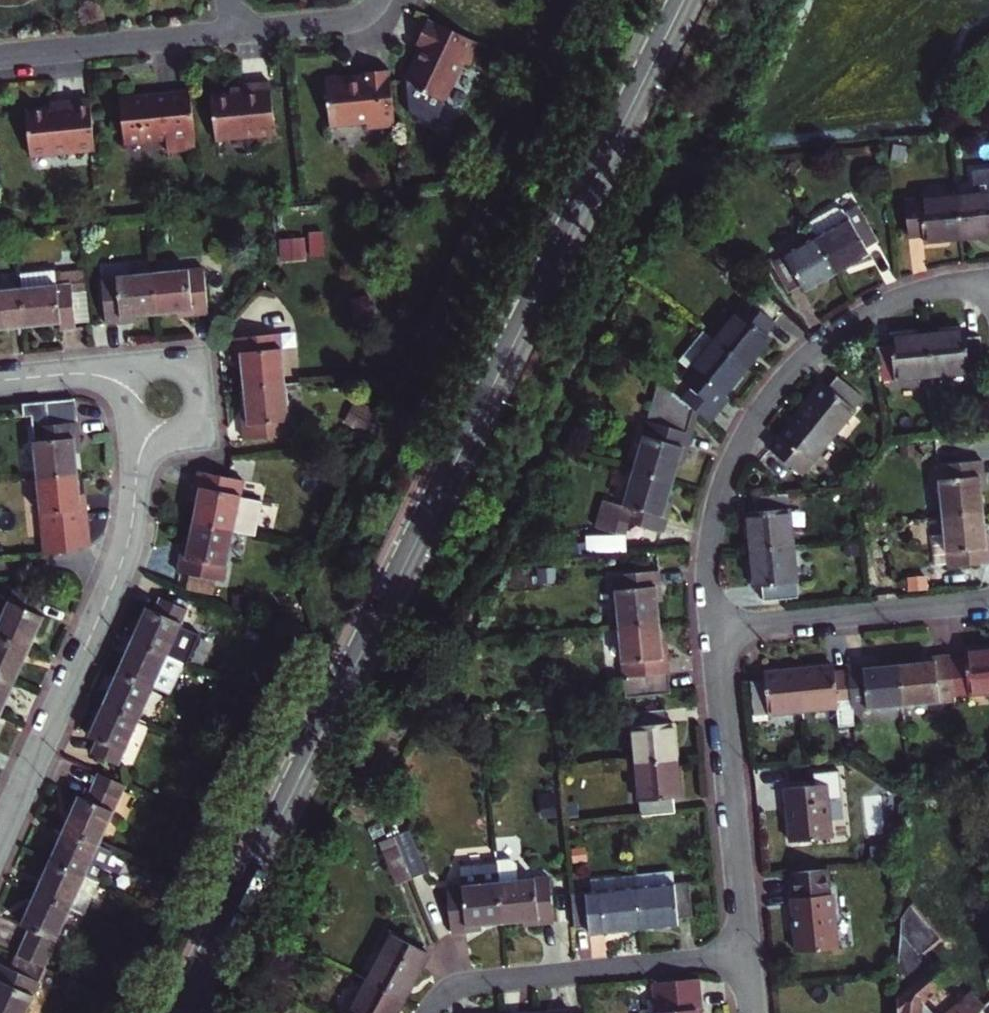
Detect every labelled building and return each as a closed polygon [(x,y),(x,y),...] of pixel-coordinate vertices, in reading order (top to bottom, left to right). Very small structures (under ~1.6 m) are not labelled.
[(416,53),(415,54),(406,74),(411,108),(439,122),(450,98),(446,96),(464,58),(470,60),(480,37),(429,14),(417,40),(424,43),(419,54),(416,53)] [(370,127),(399,125),(392,68),(364,71),(365,79),(353,80),(353,76),(327,79),(332,125),(370,121),(370,127)] [(213,91),(218,136),(277,130),(271,78),(244,81),(244,88),(213,91)] [(199,145),(193,86),(165,89),(166,90),(166,93),(144,95),(143,93),(122,95),(127,140),(150,137),(167,135),(169,137),(171,148),(199,145)] [(34,152),(98,144),(93,95),(66,98),(67,103),(53,105),(29,107),(34,152)] [(964,244),(988,241),(988,177),(974,178),(976,201),(960,203),(964,244)] [(926,247),(964,244),(960,203),(908,208),(912,242),(925,240),(926,247)] [(838,210),(811,225),(818,238),(838,273),(871,254),(868,248),(879,241),(863,212),(852,218),(848,213),(838,210)] [(284,260),(306,258),(304,237),(282,239),(284,260)] [(806,291),(838,273),(818,238),(773,264),(790,293),(803,286),(806,291)] [(206,270),(155,275),(159,315),(186,313),(186,317),(210,315),(206,270)] [(22,289),(25,327),(61,324),(61,330),(76,329),(70,271),(20,276),(22,289)] [(132,318),(159,315),(155,275),(103,280),(108,324),(133,322),(132,318)] [(25,327),(22,289),(0,291),(0,329),(25,327)] [(765,293),(754,305),(774,321),(784,308),(765,293)] [(751,302),(718,343),(749,368),(773,339),(768,334),(776,323),(774,321),(754,305),(751,302)] [(931,333),(936,375),(987,370),(983,335),(969,337),(969,330),(931,333)] [(725,397),(749,368),(718,343),(707,333),(684,363),(695,371),(685,383),(696,392),(687,403),(697,411),(711,422),(729,400),(725,397)] [(884,380),(936,375),(931,333),(894,337),(895,345),(881,346),(884,380)] [(243,390),(284,386),(279,335),(235,339),(237,366),(241,365),(243,390)] [(803,411),(835,436),(866,399),(839,376),(830,388),(825,384),(803,411)] [(659,380),(648,421),(691,432),(697,411),(687,403),(659,380)] [(242,417),(245,441),(288,437),(284,386),(243,390),(246,416),(242,417)] [(68,400),(31,403),(33,428),(71,424),(68,400)] [(772,450),(803,475),(835,436),(803,411),(772,450)] [(635,472),(674,482),(682,455),(685,456),(691,432),(648,421),(635,472)] [(38,478),(79,474),(76,448),(81,448),(78,423),(71,424),(33,428),(38,478)] [(947,517),(988,515),(986,487),(988,487),(988,484),(988,464),(944,466),(947,517)] [(667,507),(674,482),(635,472),(626,507),(614,504),(607,530),(633,537),(637,524),(665,532),(672,508),(667,507)] [(198,499),(193,523),(233,531),(255,536),(262,502),(240,497),(243,482),(198,473),(193,498),(198,499)] [(61,554),(89,547),(86,503),(81,503),(79,474),(38,478),(45,556),(61,554)] [(784,494),(750,499),(752,513),(746,513),(750,551),(790,546),(784,494)] [(988,515),(947,517),(948,539),(928,541),(929,565),(949,564),(949,566),(988,564),(988,537),(988,515)] [(187,576),(212,581),(222,583),(233,531),(193,523),(187,551),(182,550),(177,574),(187,576)] [(790,546),(750,551),(754,588),(762,587),(763,600),(796,596),(790,546)] [(615,576),(621,628),(662,623),(659,595),(663,595),(660,570),(615,576)] [(209,598),(212,581),(187,576),(184,592),(209,598)] [(30,650),(44,619),(35,615),(42,601),(15,589),(0,624),(0,637),(30,650)] [(146,608),(131,641),(185,664),(197,637),(179,629),(186,611),(159,600),(154,612),(146,608)] [(665,649),(662,623),(621,628),(629,699),(674,693),(668,648),(665,649)] [(16,683),(30,650),(0,637),(0,677),(16,683)] [(117,673),(152,689),(170,697),(185,664),(131,641),(117,673)] [(956,694),(988,691),(988,648),(966,650),(967,658),(953,659),(956,694)] [(902,664),(906,705),(957,701),(956,694),(953,659),(953,655),(929,658),(929,661),(902,664)] [(851,671),(855,710),(906,705),(902,664),(874,667),(874,663),(850,665),(851,671)] [(855,720),(855,710),(851,671),(837,672),(837,664),(801,668),(805,708),(841,705),(842,721),(855,720)] [(805,708),(801,668),(767,672),(768,678),(753,680),(757,713),(805,708)] [(103,705),(138,721),(152,689),(117,673),(103,705)] [(16,683),(0,677),(0,714),(2,715),(16,683)] [(138,721),(103,705),(88,738),(97,742),(91,754),(118,766),(138,721)] [(639,764),(679,760),(675,722),(667,723),(666,708),(633,712),(639,764)] [(679,760),(639,764),(644,816),(676,813),(674,798),(683,796),(679,760)] [(818,785),(788,788),(794,841),(835,837),(831,798),(846,797),(843,771),(817,774),(818,785)] [(94,790),(119,801),(125,787),(100,776),(94,790)] [(100,846),(119,801),(94,790),(88,802),(80,799),(65,831),(100,846)] [(403,814),(386,821),(391,830),(403,860),(419,854),(403,814)] [(386,821),(370,827),(374,837),(391,830),(386,821)] [(386,867),(403,860),(391,830),(374,837),(386,867)] [(65,831),(52,863),(99,883),(113,852),(100,846),(65,831)] [(498,879),(503,924),(529,921),(529,926),(554,924),(549,874),(516,877),(514,860),(510,856),(496,858),(498,879)] [(475,927),(503,924),(498,879),(496,858),(460,862),(462,882),(447,884),(451,934),(475,931),(475,927)] [(52,863),(37,895),(72,910),(86,916),(100,884),(99,883),(52,863)] [(795,897),(801,952),(841,948),(835,893),(834,893),(831,868),(795,872),(797,897),(795,897)] [(674,871),(638,875),(643,929),(680,926),(679,918),(693,917),(690,884),(676,885),(674,871)] [(643,929),(638,875),(599,878),(600,892),(588,893),(591,921),(603,920),(604,933),(643,929)] [(591,921),(588,893),(572,895),(575,923),(591,921)] [(25,944),(52,956),(72,910),(37,895),(23,927),(30,931),(25,944)] [(903,936),(903,992),(937,966),(926,952),(943,937),(924,916),(903,936)] [(387,949),(370,980),(404,1000),(428,954),(387,931),(379,945),(387,949)] [(47,969),(52,956),(25,944),(19,957),(47,969)] [(47,969),(19,957),(13,972),(0,966),(0,1012),(27,1012),(47,969)] [(922,1004),(950,983),(937,966),(903,992),(902,1012),(930,1012),(922,1004)] [(656,983),(659,1012),(704,1012),(701,978),(656,983)] [(404,1000),(370,980),(352,1012),(397,1012),(404,1000)] [(980,1012),(967,996),(949,1012),(979,1012),(980,1012)]
